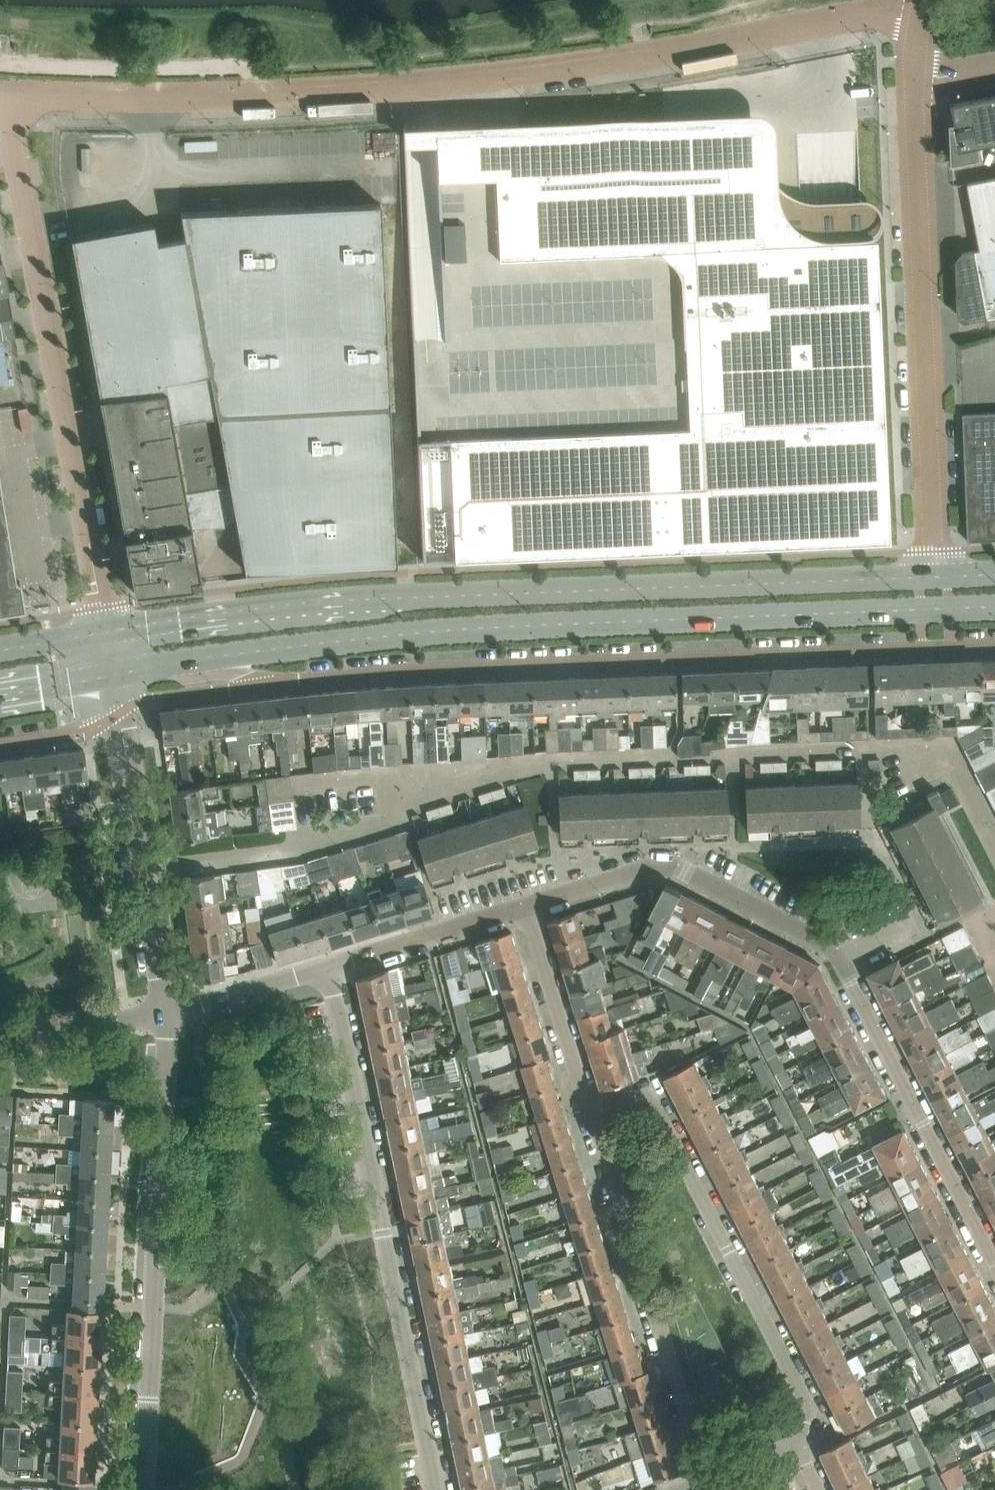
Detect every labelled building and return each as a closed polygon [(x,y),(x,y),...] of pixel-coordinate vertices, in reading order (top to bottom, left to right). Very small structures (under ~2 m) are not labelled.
[(953,103),(957,122),(951,123),(953,164),(983,159),(981,146),(994,144),(994,95),(953,103)] [(405,138),(404,138),(413,339),(422,559),(422,560),(889,540),(889,538),(876,238),(864,238),(763,243),(758,123),(757,119),(663,123),(435,133),(436,137),(405,138)] [(994,247),(994,178),(968,183),(981,249),(981,250),(994,247)] [(211,384),(236,525),(245,571),(246,571),(397,565),(396,537),(395,526),(381,203),(180,212),(185,238),(211,384)] [(236,525),(211,384),(185,238),(158,243),(154,222),(71,237),(76,269),(100,399),(101,399),(145,394),(145,392),(167,389),(170,404),(171,409),(172,417),(176,442),(177,447),(178,447),(181,461),(180,461),(180,464),(181,463),(183,471),(182,472),(182,474),(183,474),(185,488),(185,491),(186,491),(187,499),(187,502),(188,502),(190,516),(190,519),(191,519),(192,527),(236,525)] [(957,259),(959,316),(966,321),(994,316),(994,247),(981,250),(981,249),(963,252),(957,259)] [(16,336),(9,297),(0,298),(0,339),(16,336)] [(969,337),(970,378),(980,378),(980,382),(968,383),(968,403),(994,403),(994,336),(969,337)] [(102,400),(100,401),(109,453),(110,462),(111,462),(114,482),(115,490),(116,490),(119,509),(120,517),(121,517),(124,537),(123,537),(125,545),(126,545),(127,551),(126,551),(129,566),(134,593),(144,592),(144,591),(163,588),(164,589),(172,588),(202,584),(199,568),(200,568),(199,562),(198,562),(195,543),(193,529),(192,530),(192,527),(191,519),(190,519),(190,516),(188,502),(187,502),(187,499),(186,491),(185,491),(185,488),(183,474),(182,474),(182,472),(183,471),(181,463),(180,464),(180,461),(181,461),(178,447),(177,447),(176,442),(172,417),(171,409),(170,404),(167,389),(145,392),(145,394),(101,399),(102,400)] [(964,413),(969,542),(971,541),(971,540),(994,539),(994,412),(964,413)] [(25,612),(21,584),(17,585),(0,481),(0,616),(25,612)] [(979,661),(980,695),(981,701),(994,701),(994,660),(979,661)] [(980,695),(979,661),(953,662),(954,696),(980,695)] [(954,696),(953,662),(926,663),(928,697),(943,697),(944,716),(955,715),(954,696)] [(928,697),(926,663),(900,664),(901,698),(928,697)] [(901,698),(900,664),(873,665),(874,699),(901,698)] [(844,704),(867,703),(865,666),(842,667),(844,704)] [(820,705),(844,704),(842,667),(819,668),(820,705)] [(820,705),(819,668),(794,669),(796,706),(820,705)] [(771,669),(735,671),(736,699),(763,698),(771,669)] [(754,729),(750,743),(770,742),(768,707),(796,706),(794,669),(771,669),(763,698),(754,729)] [(735,671),(708,672),(709,700),(707,700),(708,713),(733,711),(732,699),(736,699),(735,671)] [(709,700),(708,672),(682,673),(683,701),(707,700),(709,700)] [(675,673),(650,674),(653,712),(677,711),(675,673)] [(626,675),(629,713),(653,712),(650,674),(626,675)] [(626,675),(603,676),(605,714),(629,713),(626,675)] [(603,676),(579,677),(581,715),(605,714),(603,676)] [(581,715),(579,677),(554,678),(556,716),(581,715)] [(557,728),(556,716),(554,678),(530,680),(532,717),(548,717),(548,728),(544,728),(546,752),(558,750),(557,728)] [(506,681),(508,718),(532,717),(530,680),(506,681)] [(483,681),(458,683),(460,712),(484,710),(483,681)] [(506,681),(483,681),(484,710),(485,719),(508,718),(506,681)] [(434,684),(437,714),(447,713),(448,722),(461,721),(460,712),(458,683),(434,684)] [(434,684),(410,685),(412,715),(423,715),(424,738),(423,738),(425,762),(438,761),(437,724),(437,714),(434,684)] [(379,687),(383,717),(412,715),(410,685),(379,687)] [(379,687),(355,689),(358,719),(370,718),(372,743),(369,743),(370,753),(371,766),(385,765),(384,745),(383,717),(379,687)] [(355,689),(330,692),(334,731),(334,733),(345,732),(345,738),(359,736),(358,719),(355,689)] [(330,692),(305,694),(309,723),(310,733),(334,731),(330,692)] [(305,694),(281,696),(287,753),(298,752),(296,737),(298,737),(297,725),(309,723),(305,694)] [(287,753),(281,696),(257,699),(261,729),(272,727),(274,740),(277,740),(278,754),(280,754),(287,753)] [(257,699),(232,702),(236,731),(240,759),(243,776),(251,775),(249,758),(252,758),(249,741),(251,741),(249,730),(261,729),(257,699)] [(232,702),(207,705),(212,734),(226,732),(230,760),(240,759),(236,731),(232,702)] [(212,734),(207,705),(183,708),(188,736),(192,765),(201,764),(198,740),(200,739),(199,736),(212,734)] [(159,711),(163,745),(177,743),(183,784),(193,783),(191,765),(192,765),(188,736),(183,708),(159,711)] [(844,715),(845,739),(868,738),(868,729),(855,730),(855,714),(844,715)] [(875,714),(876,738),(903,736),(903,726),(888,727),(887,714),(875,714)] [(822,740),(845,739),(844,715),(832,715),(833,731),(821,731),(822,740)] [(796,716),(797,741),(822,740),(821,731),(809,732),(808,716),(796,716)] [(727,727),(724,739),(725,747),(741,744),(750,743),(754,729),(742,729),(742,718),(730,719),(727,727)] [(640,724),(641,747),(655,746),(653,723),(640,724)] [(653,723),(655,746),(666,746),(665,723),(653,723)] [(982,723),(957,737),(964,751),(982,741),(982,725),(982,723)] [(438,761),(447,760),(447,738),(446,738),(445,724),(437,724),(438,761)] [(929,725),(929,735),(955,734),(955,724),(929,725)] [(618,725),(606,726),(607,748),(619,748),(618,725)] [(903,726),(903,736),(929,735),(929,725),(903,726)] [(982,741),(964,751),(970,761),(990,750),(994,748),(993,725),(982,725),(982,741)] [(583,749),(607,748),(606,726),(591,726),(592,737),(582,737),(583,749)] [(581,727),(557,728),(558,750),(583,749),(582,737),(581,727)] [(702,738),(701,741),(702,754),(710,753),(709,749),(725,747),(724,739),(727,727),(723,735),(702,738)] [(397,728),(387,729),(388,745),(398,744),(397,728)] [(336,749),(334,749),(337,769),(348,768),(347,754),(345,738),(345,732),(334,733),(336,749)] [(509,732),(497,733),(498,756),(510,755),(509,732)] [(522,732),(509,732),(510,755),(523,754),(522,732)] [(463,759),(486,757),(485,734),(462,735),(463,759)] [(678,756),(702,754),(701,741),(702,738),(701,738),(701,734),(682,735),(677,744),(678,756)] [(970,761),(975,772),(994,761),(994,755),(994,753),(994,747),(990,750),(970,761)] [(83,749),(56,752),(60,779),(75,777),(79,808),(62,811),(64,824),(93,820),(83,749)] [(311,752),(313,772),(337,769),(334,749),(311,752)] [(56,752),(29,756),(36,809),(45,807),(42,782),(60,779),(56,752)] [(298,752),(287,753),(288,760),(298,759),(298,752)] [(370,753),(360,753),(361,767),(371,766),(370,753)] [(29,756),(1,760),(5,787),(23,784),(27,810),(36,809),(29,756)] [(880,767),(880,760),(870,760),(870,768),(880,767)] [(975,772),(985,791),(994,785),(994,761),(975,772)] [(265,778),(268,803),(293,800),(289,775),(289,774),(282,775),(265,778)] [(857,782),(801,785),(803,826),(804,826),(804,823),(814,822),(814,825),(828,825),(828,826),(834,826),(834,824),(847,824),(847,821),(858,820),(858,823),(859,823),(857,782)] [(218,784),(170,791),(173,816),(203,812),(201,799),(220,796),(218,784)] [(802,826),(803,826),(801,785),(746,787),(746,803),(747,828),(748,828),(748,825),(759,824),(759,827),(772,827),(773,829),(778,828),(778,827),(792,826),(792,823),(802,823),(802,826)] [(985,791),(994,810),(994,785),(985,791)] [(506,795),(503,787),(497,789),(499,797),(506,795)] [(726,829),(727,829),(726,788),(670,790),(672,831),(672,828),(682,828),(682,831),(696,830),(702,830),(716,829),(715,826),(726,826),(726,829)] [(929,799),(887,821),(941,927),(984,905),(937,812),(941,810),(946,807),(958,801),(951,788),(939,794),(937,790),(927,795),(929,799)] [(493,799),(499,797),(497,789),(491,790),(493,799)] [(487,801),(493,799),(491,790),(484,792),(487,801)] [(672,831),(670,790),(614,792),(616,833),(617,833),(617,830),(627,830),(627,833),(641,832),(641,834),(647,834),(647,832),(660,831),(660,828),(671,828),(671,831),(672,831)] [(481,803),(487,801),(484,792),(478,794),(481,803)] [(614,792),(559,794),(560,835),(562,835),(562,832),(572,832),(572,835),(586,834),(586,836),(592,836),(592,834),(605,834),(605,831),(616,830),(616,833),(614,792)] [(259,805),(254,805),(258,830),(284,826),(296,825),(293,800),(268,803),(259,805)] [(444,805),(447,813),(453,811),(450,803),(444,805)] [(440,815),(447,813),(444,805),(438,807),(440,815)] [(536,843),(525,805),(471,822),(483,861),(484,861),(483,858),(493,855),(494,857),(507,853),(507,855),(513,853),(512,852),(525,848),(525,845),(535,842),(535,845),(537,844),(536,843)] [(432,809),(434,817),(440,815),(438,807),(432,809)] [(36,809),(27,810),(28,817),(37,816),(36,809)] [(434,817),(432,809),(425,811),(428,819),(434,817)] [(203,812),(173,816),(177,841),(205,837),(218,835),(217,826),(215,810),(203,812)] [(471,822),(418,838),(430,877),(431,877),(430,874),(440,871),(441,874),(454,870),(455,871),(460,870),(460,868),(473,864),(472,861),(482,858),(483,861),(471,822)] [(415,856),(407,831),(381,839),(384,849),(397,845),(401,860),(415,856)] [(384,849),(381,839),(354,847),(358,860),(371,856),(373,864),(387,860),(384,849)] [(362,872),(358,860),(354,847),(330,854),(336,874),(338,879),(362,872)] [(330,854),(304,862),(310,882),(336,874),(330,854)] [(304,862),(281,865),(283,879),(283,880),(289,880),(291,887),(310,882),(304,862)] [(281,865),(257,869),(259,882),(271,880),(274,890),(284,888),(285,888),(283,880),(283,879),(281,865)] [(260,894),(259,882),(257,869),(236,872),(239,897),(247,896),(260,894)] [(225,899),(222,873),(182,879),(185,905),(217,900),(225,899)] [(433,914),(423,881),(396,890),(406,922),(433,914)] [(653,947),(682,892),(666,884),(639,936),(654,944),(653,947)] [(371,900),(380,930),(406,922),(396,890),(383,894),(381,887),(368,891),(371,900)] [(649,901),(646,891),(625,897),(632,919),(641,917),(649,901)] [(676,927),(683,931),(698,901),(682,892),(653,947),(663,953),(676,927)] [(632,921),(632,919),(625,897),(613,900),(618,916),(605,921),(607,929),(615,927),(632,921)] [(185,905),(189,930),(228,925),(226,912),(218,913),(217,900),(185,905)] [(380,930),(371,900),(347,908),(356,938),(380,930)] [(698,901),(683,931),(689,934),(676,959),(685,964),(713,909),(698,901)] [(249,907),(245,907),(246,921),(260,918),(260,913),(263,913),(262,905),(249,907)] [(347,908),(321,916),(330,946),(356,938),(347,908)] [(706,943),(712,946),(728,916),(713,909),(685,964),(693,968),(706,943)] [(558,944),(584,936),(577,912),(550,920),(558,944)] [(321,916),(295,924),(304,954),(330,946),(321,916)] [(703,1000),(714,979),(743,924),(728,916),(712,946),(718,949),(705,975),(694,995),(703,1000)] [(260,918),(246,921),(248,932),(249,943),(265,938),(263,930),(262,930),(260,918)] [(615,927),(620,944),(629,942),(635,931),(632,922),(633,922),(632,921),(615,927)] [(277,962),(304,954),(295,924),(268,932),(277,962)] [(736,958),(742,962),(758,932),(743,924),(714,979),(703,1000),(712,1004),(723,984),(736,958)] [(228,925),(189,930),(192,956),(232,951),(228,925)] [(952,954),(973,943),(964,926),(942,937),(952,954)] [(512,931),(478,942),(486,968),(487,967),(520,957),(512,931)] [(748,965),(724,1011),(733,1015),(739,1005),(744,995),(773,940),(758,932),(742,962),(748,965)] [(558,944),(565,968),(598,958),(601,957),(607,955),(604,946),(589,950),(584,936),(558,944)] [(257,968),(262,966),(273,963),(265,938),(249,943),(257,968)] [(744,995),(739,1005),(747,1009),(760,984),(768,987),(773,978),(774,978),(790,949),(773,940),(744,995)] [(973,943),(952,954),(960,969),(980,958),(973,943)] [(653,947),(643,968),(659,977),(663,968),(669,956),(663,953),(653,947)] [(457,958),(454,949),(441,953),(444,963),(447,976),(462,973),(457,958)] [(774,978),(793,988),(824,973),(820,964),(790,949),(774,978)] [(232,951),(192,956),(196,980),(224,976),(222,964),(238,962),(236,950),(232,951)] [(877,989),(936,959),(932,950),(902,965),(899,959),(869,974),(877,989)] [(495,992),(504,989),(528,982),(520,957),(487,967),(495,992)] [(601,957),(598,958),(565,968),(572,992),(608,981),(601,957)] [(885,1005),(939,977),(945,975),(936,959),(877,989),(885,1005)] [(611,967),(615,979),(635,973),(619,964),(611,967)] [(364,1002),(408,993),(427,989),(437,987),(435,978),(404,984),(400,966),(359,978),(364,1002)] [(659,977),(674,984),(678,976),(663,968),(659,977)] [(893,1021),(923,1005),(920,1000),(945,987),(963,978),(958,968),(945,975),(939,977),(885,1005),(893,1021)] [(572,992),(580,1015),(608,1007),(637,998),(640,997),(638,991),(614,998),(612,991),(649,980),(635,973),(615,979),(608,981),(572,992)] [(773,1007),(777,1015),(832,988),(824,973),(793,988),(796,990),(798,994),(773,1007)] [(976,998),(992,989),(994,988),(994,987),(987,973),(966,984),(974,999),(976,998)] [(678,976),(674,984),(685,990),(689,982),(678,976)] [(504,989),(512,1014),(535,1007),(528,982),(504,989)] [(690,1002),(660,986),(658,987),(666,1010),(690,1002)] [(437,987),(427,989),(430,1005),(428,1005),(429,1013),(443,1009),(437,987)] [(807,1011),(810,1017),(839,1002),(832,988),(777,1015),(782,1024),(807,1011)] [(460,989),(450,991),(454,1005),(463,1002),(460,989)] [(976,998),(984,1013),(994,1007),(994,995),(992,989),(976,998)] [(413,1016),(408,993),(364,1002),(369,1025),(400,1018),(413,1016)] [(637,998),(608,1007),(580,1015),(587,1039),(614,1031),(611,1020),(622,1017),(642,1011),(637,998)] [(926,1012),(923,1005),(893,1021),(901,1036),(956,1008),(951,999),(926,1012)] [(463,1002),(454,1005),(457,1018),(458,1022),(468,1019),(467,1016),(463,1002)] [(839,1002),(810,1017),(813,1023),(788,1036),(793,1045),(847,1017),(839,1002)] [(535,1007),(512,1014),(520,1039),(543,1032),(535,1007)] [(984,1013),(978,1016),(986,1032),(994,1027),(994,1007),(984,1013)] [(901,1036),(909,1051),(939,1036),(936,1030),(961,1018),(956,1008),(901,1036)] [(712,1013),(697,1018),(701,1031),(714,1027),(730,1023),(712,1013)] [(823,1041),(826,1047),(855,1033),(847,1017),(793,1045),(797,1054),(823,1041)] [(373,1048),(405,1042),(400,1018),(369,1025),(373,1048)] [(751,1025),(754,1027),(763,1023),(755,1019),(751,1025)] [(730,1023),(714,1027),(720,1044),(746,1032),(745,1031),(730,1023)] [(771,1037),(763,1023),(754,1027),(753,1028),(760,1043),(771,1037)] [(959,1026),(939,1036),(909,1051),(917,1067),(972,1039),(967,1030),(962,1033),(959,1026)] [(596,1063),(633,1051),(626,1027),(614,1031),(587,1039),(592,1055),(593,1054),(596,1063)] [(994,1047),(994,1046),(994,1027),(986,1032),(994,1047)] [(414,1031),(415,1040),(429,1037),(427,1028),(414,1031)] [(519,1068),(524,1066),(528,1065),(547,1059),(551,1057),(543,1032),(520,1039),(511,1042),(519,1068)] [(855,1033),(826,1047),(829,1053),(804,1066),(808,1076),(862,1048),(855,1033)] [(451,1034),(447,1038),(448,1042),(453,1044),(456,1041),(455,1036),(451,1034)] [(431,1046),(429,1037),(415,1040),(417,1049),(431,1046)] [(749,1057),(758,1052),(750,1038),(742,1043),(749,1057)] [(977,1048),(972,1039),(917,1067),(925,1082),(954,1067),(974,1057),(971,1051),(977,1048)] [(473,1040),(463,1042),(467,1056),(476,1053),(473,1040)] [(378,1071),(409,1064),(405,1042),(373,1048),(378,1071)] [(636,1062),(649,1058),(646,1047),(633,1051),(596,1063),(598,1071),(597,1072),(602,1087),(619,1082),(619,1083),(624,1081),(640,1075),(636,1062)] [(870,1063),(862,1048),(808,1076),(813,1085),(838,1072),(841,1078),(870,1063)] [(476,1053),(467,1056),(470,1070),(471,1072),(480,1069),(480,1067),(476,1053)] [(775,1073),(785,1068),(777,1053),(768,1058),(775,1073)] [(751,1061),(758,1076),(767,1071),(760,1057),(751,1061)] [(556,1086),(547,1059),(528,1065),(524,1066),(532,1091),(533,1093),(556,1086)] [(958,1074),(954,1067),(925,1082),(933,1098),(988,1069),(985,1064),(983,1060),(958,1074)] [(695,1061),(666,1076),(675,1095),(710,1077),(708,1073),(703,1075),(695,1061)] [(870,1063),(841,1078),(844,1084),(819,1097),(824,1106),(878,1079),(870,1063)] [(383,1093),(414,1087),(438,1082),(437,1073),(412,1078),(409,1064),(378,1071),(383,1093)] [(988,1069),(933,1098),(942,1115),(971,1100),(970,1099),(967,1092),(993,1079),(994,1078),(994,1066),(988,1069)] [(786,1067),(785,1068),(775,1073),(783,1088),(793,1084),(794,1083),(786,1067)] [(767,1071),(758,1076),(747,1082),(751,1090),(763,1084),(766,1090),(775,1085),(767,1071)] [(462,1077),(438,1082),(414,1087),(383,1093),(388,1121),(420,1115),(419,1112),(416,1096),(465,1086),(462,1077)] [(710,1077),(675,1095),(685,1113),(714,1098),(708,1085),(713,1083),(710,1077)] [(886,1094),(878,1079),(824,1106),(829,1116),(854,1103),(857,1109),(886,1094)] [(783,1088),(791,1104),(800,1099),(793,1084),(783,1088)] [(533,1095),(541,1120),(564,1113),(556,1086),(533,1093),(533,1095)] [(480,1107),(490,1105),(486,1091),(476,1094),(480,1107)] [(722,1094),(714,1098),(717,1103),(725,1099),(722,1094)] [(779,1094),(770,1098),(777,1113),(786,1108),(779,1094)] [(0,1095),(0,1119),(0,1121),(0,1144),(9,1145),(11,1095),(0,1095)] [(994,1110),(994,1098),(989,1101),(986,1095),(972,1102),(971,1100),(942,1115),(951,1133),(994,1110)] [(32,1097),(32,1096),(16,1096),(16,1113),(31,1113),(32,1097)] [(714,1098),(685,1113),(694,1132),(729,1114),(727,1109),(722,1112),(717,1103),(714,1098)] [(60,1123),(111,1126),(112,1107),(112,1101),(85,1099),(84,1115),(72,1114),(72,1116),(60,1115),(60,1123)] [(808,1114),(800,1099),(791,1104),(799,1119),(808,1114)] [(794,1122),(786,1108),(777,1113),(785,1127),(794,1122)] [(481,1111),(484,1125),(494,1122),(491,1109),(481,1111)] [(959,1148),(989,1133),(985,1126),(994,1121),(994,1110),(951,1133),(959,1148)] [(538,1148),(549,1145),(572,1138),(564,1113),(541,1120),(530,1123),(538,1148)] [(729,1114),(694,1132),(704,1150),(733,1135),(727,1122),(732,1120),(729,1114)] [(807,1135),(816,1130),(808,1114),(799,1119),(807,1135)] [(420,1118),(420,1115),(388,1121),(394,1147),(449,1137),(451,1136),(448,1125),(431,1129),(428,1116),(420,1118)] [(473,1120),(448,1125),(451,1136),(476,1132),(473,1120)] [(60,1123),(59,1132),(71,1133),(71,1135),(83,1136),(82,1149),(109,1151),(111,1126),(60,1123)] [(837,1148),(818,1157),(833,1186),(840,1182),(858,1173),(912,1145),(904,1129),(843,1160),(837,1148)] [(798,1130),(789,1135),(797,1150),(805,1145),(798,1130)] [(826,1130),(809,1139),(818,1157),(837,1148),(840,1146),(832,1130),(832,1131),(826,1130)] [(966,1163),(994,1149),(994,1136),(991,1137),(989,1133),(959,1148),(966,1163)] [(734,1135),(704,1150),(713,1169),(748,1151),(746,1146),(740,1149),(734,1135)] [(450,1145),(449,1137),(394,1147),(399,1170),(430,1163),(427,1150),(450,1145)] [(471,1155),(481,1153),(478,1138),(468,1141),(471,1155)] [(572,1138),(549,1145),(557,1170),(580,1163),(572,1138)] [(500,1146),(490,1148),(494,1162),(504,1159),(515,1156),(512,1143),(500,1146)] [(805,1145),(797,1150),(804,1164),(813,1159),(805,1145)] [(920,1161),(912,1145),(858,1173),(863,1182),(888,1169),(891,1176),(920,1161)] [(57,1164),(57,1173),(81,1174),(108,1176),(109,1151),(82,1149),(82,1164),(69,1163),(69,1165),(57,1164)] [(974,1179),(994,1168),(994,1149),(966,1163),(974,1179)] [(748,1151),(713,1169),(723,1188),(753,1172),(746,1159),(751,1156),(748,1151)] [(486,1152),(481,1153),(471,1155),(476,1179),(478,1178),(491,1175),(486,1152)] [(874,1204),(928,1177),(920,1161),(891,1176),(895,1182),(869,1195),(874,1204)] [(433,1178),(430,1163),(399,1170),(403,1194),(435,1187),(459,1182),(457,1173),(433,1178)] [(580,1163),(557,1170),(564,1195),(588,1188),(580,1163)] [(808,1173),(816,1187),(824,1182),(817,1168),(808,1173)] [(982,1194),(994,1188),(994,1168),(974,1179),(982,1194)] [(12,1170),(12,1179),(56,1182),(68,1183),(67,1187),(80,1188),(80,1199),(107,1201),(108,1176),(81,1174),(57,1173),(50,1172),(12,1170)] [(507,1171),(497,1174),(500,1187),(510,1185),(507,1171)] [(753,1172),(723,1188),(732,1206),(767,1188),(765,1184),(760,1187),(753,1172)] [(496,1191),(491,1175),(478,1178),(481,1194),(496,1191)] [(936,1192),(928,1177),(874,1204),(879,1214),(904,1201),(907,1207),(936,1192)] [(459,1182),(435,1187),(403,1194),(408,1216),(450,1207),(447,1194),(461,1191),(459,1182)] [(832,1197),(824,1182),(816,1187),(823,1201),(832,1197)] [(840,1182),(833,1186),(841,1201),(848,1198),(840,1182)] [(510,1185),(500,1187),(504,1201),(514,1198),(510,1185)] [(767,1188),(732,1206),(742,1225),(772,1209),(780,1205),(770,1187),(767,1188)] [(588,1188),(564,1195),(572,1221),(573,1223),(596,1215),(595,1213),(588,1188)] [(982,1194),(990,1210),(994,1207),(994,1188),(982,1194)] [(890,1235),(944,1208),(936,1192),(907,1207),(911,1213),(885,1226),(890,1235)] [(841,1201),(849,1217),(856,1213),(848,1198),(841,1201)] [(11,1199),(10,1220),(31,1221),(31,1212),(21,1211),(22,1199),(11,1199)] [(105,1226),(107,1201),(80,1199),(79,1210),(68,1209),(68,1214),(42,1213),(41,1222),(105,1226)] [(493,1199),(480,1201),(485,1224),(499,1221),(497,1213),(493,1199)] [(827,1210),(835,1224),(844,1219),(836,1205),(827,1210)] [(413,1239),(444,1233),(455,1231),(450,1207),(408,1216),(413,1239)] [(952,1223),(944,1208),(890,1235),(895,1245),(920,1232),(923,1238),(952,1223)] [(772,1209),(742,1225),(751,1243),(786,1225),(784,1221),(779,1224),(772,1209)] [(849,1217),(857,1233),(864,1229),(856,1213),(849,1217)] [(581,1250),(596,1245),(604,1242),(596,1215),(573,1223),(574,1225),(581,1250)] [(851,1234),(844,1219),(835,1224),(842,1238),(851,1234)] [(78,1236),(77,1249),(104,1251),(105,1226),(41,1222),(37,1222),(36,1231),(67,1233),(67,1236),(78,1236)] [(520,1223),(510,1225),(514,1239),(523,1236),(520,1223)] [(906,1267),(960,1239),(952,1223),(923,1238),(927,1244),(901,1257),(906,1267)] [(751,1243),(752,1245),(761,1262),(791,1246),(784,1233),(789,1231),(786,1225),(751,1243)] [(414,1245),(418,1264),(449,1257),(447,1245),(457,1243),(457,1240),(471,1237),(469,1228),(455,1231),(444,1233),(413,1239),(414,1245)] [(872,1245),(864,1229),(857,1233),(865,1248),(872,1245)] [(936,1263),(939,1270),(968,1255),(960,1239),(906,1267),(911,1276),(936,1263)] [(528,1254),(526,1245),(524,1240),(515,1243),(518,1256),(528,1254)] [(596,1245),(581,1250),(589,1275),(612,1268),(605,1244),(604,1242),(596,1245)] [(846,1247),(854,1261),(863,1256),(855,1242),(846,1247)] [(865,1248),(873,1264),(880,1260),(872,1245),(865,1248)] [(791,1246),(761,1262),(770,1280),(805,1262),(803,1258),(798,1260),(791,1246)] [(103,1276),(104,1251),(77,1249),(76,1265),(52,1263),(51,1273),(103,1276)] [(977,1271),(968,1255),(939,1270),(943,1276),(918,1289),(903,1297),(908,1306),(920,1299),(977,1271)] [(870,1271),(863,1256),(854,1261),(861,1275),(870,1271)] [(455,1286),(479,1281),(478,1272),(453,1277),(449,1257),(418,1264),(419,1270),(424,1292),(455,1286)] [(886,1258),(880,1260),(873,1264),(881,1279),(888,1276),(893,1273),(894,1273),(886,1258)] [(805,1262),(770,1280),(780,1299),(810,1284),(803,1271),(808,1268),(805,1262)] [(620,1293),(612,1268),(589,1275),(579,1278),(587,1303),(597,1300),(620,1293)] [(8,1270),(7,1288),(19,1289),(19,1286),(20,1275),(20,1271),(8,1270)] [(956,1301),(984,1286),(977,1271),(920,1299),(925,1309),(927,1308),(952,1295),(956,1301)] [(51,1273),(51,1283),(75,1284),(74,1299),(74,1309),(99,1311),(99,1310),(101,1310),(101,1301),(102,1295),(103,1276),(51,1273)] [(893,1273),(888,1276),(881,1279),(889,1295),(901,1289),(893,1273)] [(479,1281),(455,1286),(424,1292),(429,1316),(460,1309),(457,1295),(515,1283),(513,1274),(479,1281)] [(20,1275),(19,1286),(28,1286),(28,1285),(28,1275),(20,1275)] [(527,1294),(537,1291),(534,1278),(524,1280),(527,1294)] [(865,1284),(873,1298),(882,1294),(874,1279),(865,1284)] [(810,1284),(780,1299),(789,1317),(824,1300),(822,1296),(817,1298),(810,1284)] [(28,1286),(28,1287),(27,1297),(48,1298),(49,1287),(28,1285),(28,1286)] [(992,1302),(984,1286),(956,1301),(959,1307),(934,1320),(938,1329),(992,1302)] [(541,1305),(537,1291),(527,1294),(531,1307),(541,1305)] [(597,1300),(605,1325),(628,1318),(620,1293),(597,1300)] [(889,1308),(882,1294),(873,1298),(880,1312),(889,1308)] [(824,1300),(789,1317),(799,1336),(829,1321),(822,1308),(827,1305),(824,1300)] [(992,1302),(938,1329),(943,1338),(968,1326),(971,1332),(994,1320),(994,1307),(992,1302)] [(460,1309),(429,1316),(433,1338),(475,1330),(470,1307),(460,1309)] [(905,1308),(897,1311),(906,1327),(913,1323),(905,1308)] [(99,1339),(101,1310),(99,1310),(99,1311),(74,1309),(67,1309),(66,1324),(51,1324),(51,1337),(99,1339)] [(27,1316),(11,1315),(10,1335),(26,1336),(27,1316)] [(884,1321),(892,1335),(901,1331),(893,1316),(884,1321)] [(636,1345),(628,1318),(605,1325),(597,1328),(605,1353),(613,1350),(613,1352),(636,1345)] [(528,1320),(517,1322),(519,1335),(532,1332),(528,1320)] [(971,1332),(975,1338),(949,1351),(954,1360),(994,1339),(994,1320),(971,1332)] [(829,1321),(799,1336),(809,1355),(843,1337),(841,1333),(836,1335),(829,1321)] [(913,1323),(906,1327),(913,1342),(920,1338),(913,1323)] [(489,1327),(475,1330),(433,1338),(438,1362),(469,1355),(466,1341),(491,1336),(489,1327)] [(541,1344),(550,1342),(547,1328),(537,1330),(541,1344)] [(908,1345),(901,1331),(892,1335),(899,1349),(908,1345)] [(26,1348),(26,1336),(10,1335),(9,1355),(25,1356),(26,1348)] [(26,1336),(26,1348),(50,1349),(51,1337),(26,1336)] [(98,1367),(99,1339),(51,1337),(50,1349),(49,1365),(64,1366),(98,1367)] [(843,1337),(809,1355),(818,1373),(848,1358),(841,1345),(846,1342),(843,1337)] [(913,1342),(921,1357),(928,1354),(920,1338),(913,1342)] [(954,1360),(941,1367),(946,1376),(959,1370),(984,1357),(987,1363),(988,1365),(991,1363),(992,1366),(994,1364),(994,1339),(954,1360)] [(550,1342),(541,1344),(544,1358),(554,1355),(550,1342)] [(531,1345),(517,1347),(520,1359),(534,1356),(531,1345)] [(645,1372),(636,1345),(613,1352),(614,1355),(622,1379),(645,1372)] [(482,1353),(469,1355),(438,1362),(443,1385),(499,1373),(497,1364),(485,1367),(482,1353)] [(904,1358),(911,1372),(920,1368),(912,1354),(904,1358)] [(928,1354),(921,1357),(929,1373),(936,1369),(928,1354)] [(9,1355),(9,1362),(25,1363),(25,1356),(9,1355)] [(848,1358),(818,1373),(828,1392),(863,1374),(860,1369),(855,1372),(848,1358)] [(96,1396),(98,1367),(64,1366),(63,1381),(48,1380),(48,1393),(96,1396)] [(920,1368),(911,1372),(921,1392),(930,1388),(920,1368)] [(24,1372),(8,1371),(7,1391),(23,1392),(24,1372)] [(645,1372),(622,1379),(612,1382),(620,1408),(633,1403),(656,1396),(648,1371),(645,1372)] [(449,1412),(480,1406),(479,1403),(476,1387),(500,1382),(499,1373),(443,1385),(449,1412)] [(863,1374),(828,1392),(837,1410),(867,1395),(860,1382),(865,1379),(863,1374)] [(966,1392),(972,1403),(994,1391),(994,1378),(966,1392)] [(555,1399),(564,1397),(561,1383),(551,1386),(555,1399)] [(22,1412),(23,1392),(7,1391),(6,1411),(22,1412)] [(875,1391),(867,1395),(837,1410),(847,1430),(885,1411),(875,1391)] [(972,1403),(977,1414),(994,1404),(994,1391),(972,1403)] [(95,1424),(96,1396),(48,1393),(47,1406),(61,1407),(60,1422),(95,1424)] [(574,1394),(564,1397),(555,1399),(560,1418),(579,1413),(574,1394)] [(633,1403),(641,1428),(664,1421),(656,1396),(633,1403)] [(933,1423),(922,1403),(911,1409),(921,1429),(933,1423)] [(454,1438),(508,1426),(515,1425),(513,1416),(494,1420),(491,1407),(481,1409),(480,1406),(449,1412),(454,1438)] [(905,1412),(896,1416),(903,1430),(912,1426),(905,1412)] [(547,1418),(534,1422),(539,1444),(552,1441),(547,1418)] [(979,1427),(989,1448),(994,1445),(994,1418),(979,1427)] [(630,1459),(649,1453),(672,1446),(664,1421),(641,1428),(623,1434),(630,1459)] [(44,1450),(93,1452),(95,1424),(60,1422),(60,1436),(45,1436),(44,1450)] [(562,1426),(568,1453),(578,1450),(571,1423),(562,1426)] [(21,1429),(5,1428),(4,1448),(20,1449),(21,1429)] [(485,1431),(454,1438),(459,1461),(490,1455),(485,1431)] [(931,1434),(925,1437),(931,1451),(933,1450),(944,1445),(937,1431),(931,1434)] [(915,1434),(897,1442),(904,1457),(922,1449),(915,1434)] [(822,1450),(830,1469),(864,1453),(862,1449),(858,1451),(851,1437),(822,1450)] [(944,1445),(933,1450),(940,1464),(959,1455),(951,1441),(944,1445)] [(972,1457),(974,1461),(992,1452),(994,1458),(994,1445),(989,1448),(972,1457)] [(672,1446),(649,1453),(657,1479),(680,1472),(672,1446)] [(20,1454),(20,1449),(4,1448),(3,1468),(19,1469),(20,1454)] [(929,1463),(922,1449),(904,1457),(911,1471),(929,1463)] [(91,1480),(92,1481),(93,1452),(44,1450),(44,1462),(58,1463),(57,1478),(64,1478),(91,1480)] [(582,1464),(578,1450),(568,1453),(572,1466),(582,1464)] [(490,1455),(459,1461),(463,1483),(495,1477),(517,1472),(515,1463),(503,1466),(501,1453),(490,1455)] [(867,1459),(864,1453),(830,1469),(839,1488),(869,1474),(863,1461),(867,1459)] [(20,1454),(19,1469),(31,1469),(32,1454),(20,1454)] [(963,1461),(945,1469),(954,1488),(971,1481),(963,1461)] [(560,1463),(536,1469),(539,1482),(563,1476),(560,1463)] [(762,1478),(768,1489),(796,1489),(786,1467),(762,1478)] [(933,1471),(912,1481),(916,1489),(930,1489),(931,1489),(940,1486),(933,1471)] [(463,1483),(465,1489),(508,1489),(507,1483),(519,1481),(517,1472),(495,1477),(463,1483)] [(840,1489),(881,1489),(879,1486),(875,1488),(869,1474),(839,1488),(840,1489)] [(92,1481),(91,1480),(64,1478),(64,1483),(64,1488),(64,1489),(91,1489),(92,1485),(92,1481)] [(762,1478),(739,1489),(768,1489),(762,1478)]
